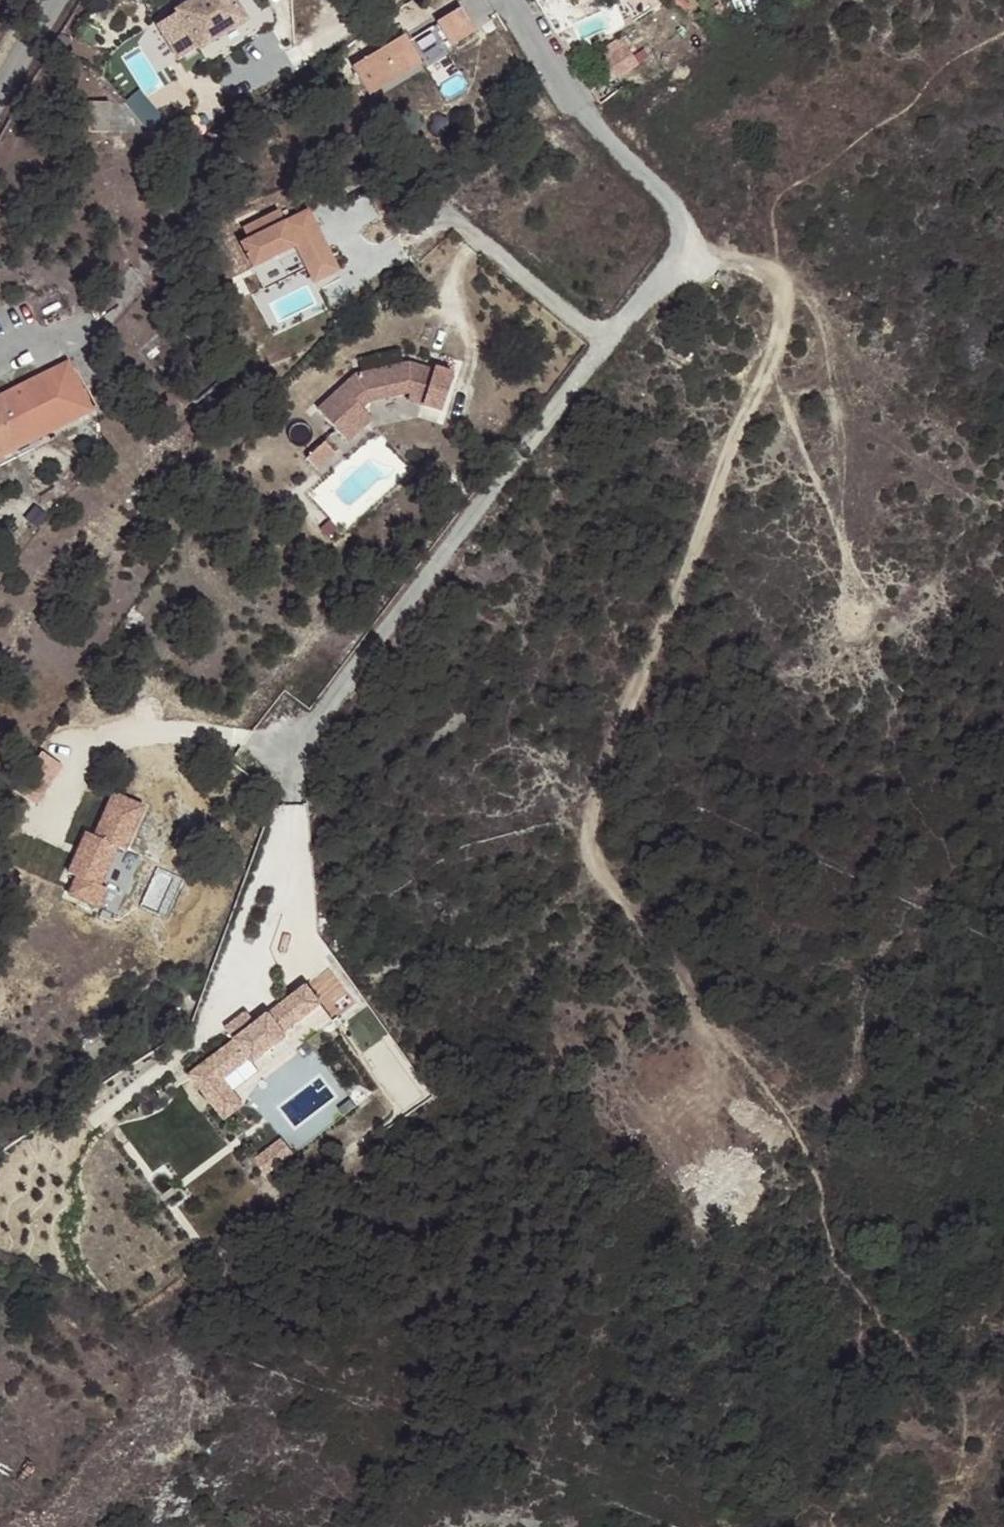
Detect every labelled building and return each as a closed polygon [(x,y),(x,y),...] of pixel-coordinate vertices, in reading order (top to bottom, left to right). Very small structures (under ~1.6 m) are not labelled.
[(177,63),(203,48),(244,23),(231,0),(202,0),(157,28),(177,63)] [(446,23),(461,48),(488,32),(473,7),(446,23)] [(441,26),(361,63),(374,92),(454,55),(441,26)] [(617,60),(635,49),(626,36),(608,47),(617,60)] [(203,48),(177,63),(184,75),(209,60),(203,48)] [(274,221),(269,210),(233,226),(238,238),(232,240),(243,263),(285,245),(301,282),(325,272),(298,211),(274,221)] [(68,364),(0,398),(0,459),(32,443),(91,414),(68,364)] [(313,415),(342,449),(368,426),(358,414),(366,407),(405,399),(407,399),(422,404),(419,411),(438,417),(450,380),(431,374),(430,377),(407,369),(351,381),(313,415)] [(419,411),(422,404),(407,399),(405,407),(419,411)] [(32,443),(0,459),(0,475),(36,457),(32,443)] [(321,448),(300,465),(310,477),(330,459),(321,448)] [(142,807),(113,794),(93,837),(86,834),(68,873),(76,877),(68,894),(98,908),(106,889),(99,886),(115,847),(123,850),(142,807)] [(321,975),(297,993),(312,1010),(325,1028),(349,1009),(321,975)] [(312,1010),(297,993),(247,1032),(241,1036),(231,1024),(218,1034),(227,1047),(182,1082),(206,1111),(224,1097),(214,1086),(241,1065),(244,1069),(277,1044),(274,1040),(312,1010)] [(237,1020),(231,1024),(241,1036),(247,1032),(237,1020)] [(235,1112),(224,1097),(206,1111),(216,1126),(235,1112)] [(271,1144),(245,1163),(259,1181),(284,1161),(271,1144)]
